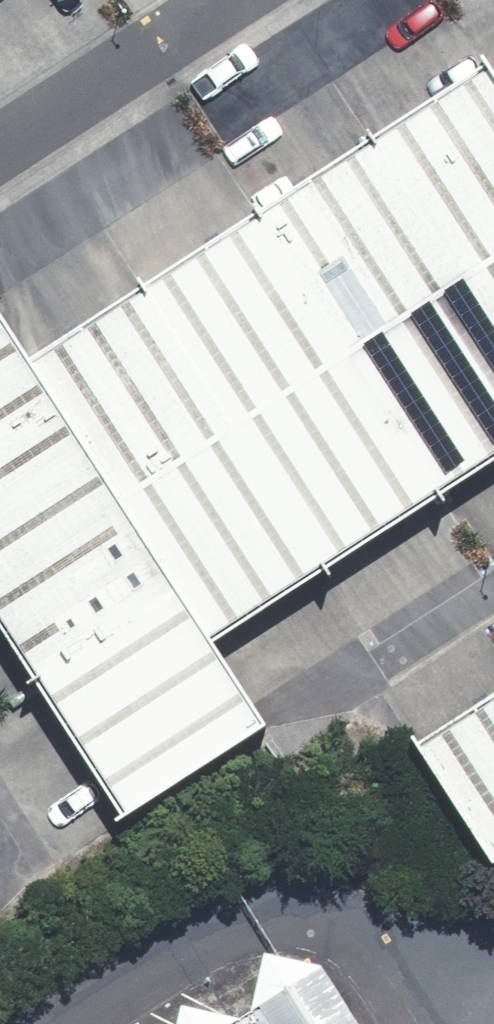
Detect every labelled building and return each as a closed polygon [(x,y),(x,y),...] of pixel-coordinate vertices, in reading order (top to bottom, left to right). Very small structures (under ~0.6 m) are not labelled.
[(493,257),(493,68),(488,59),(448,85),(374,133),(466,276),(493,257)] [(351,349),(466,276),(374,133),(345,151),(259,207),(351,349)] [(236,423),(351,349),(259,207),(201,244),(144,281),(236,423)] [(466,276),(493,319),(493,257),(466,276)] [(466,276),(351,349),(443,492),(493,459),(493,319),(466,276)] [(122,497),(236,423),(144,281),(100,309),(30,354),(89,446),(122,497)] [(89,446),(30,354),(0,308),(0,502),(89,446)] [(386,529),(443,492),(351,349),(236,423),(329,565),(386,529)] [(287,592),(329,565),(236,423),(122,497),(178,583),(214,639),(287,592)] [(178,583),(122,497),(89,446),(0,502),(0,625),(33,676),(178,583)] [(122,814),(267,721),(214,639),(178,583),(33,676),(85,756),(122,814)] [(493,858),(493,689),(468,705),(413,740),(491,860),(493,858)] [(320,959),(263,946),(251,1006),(242,1011),(181,998),(175,1023),(362,1023),(320,959)]
